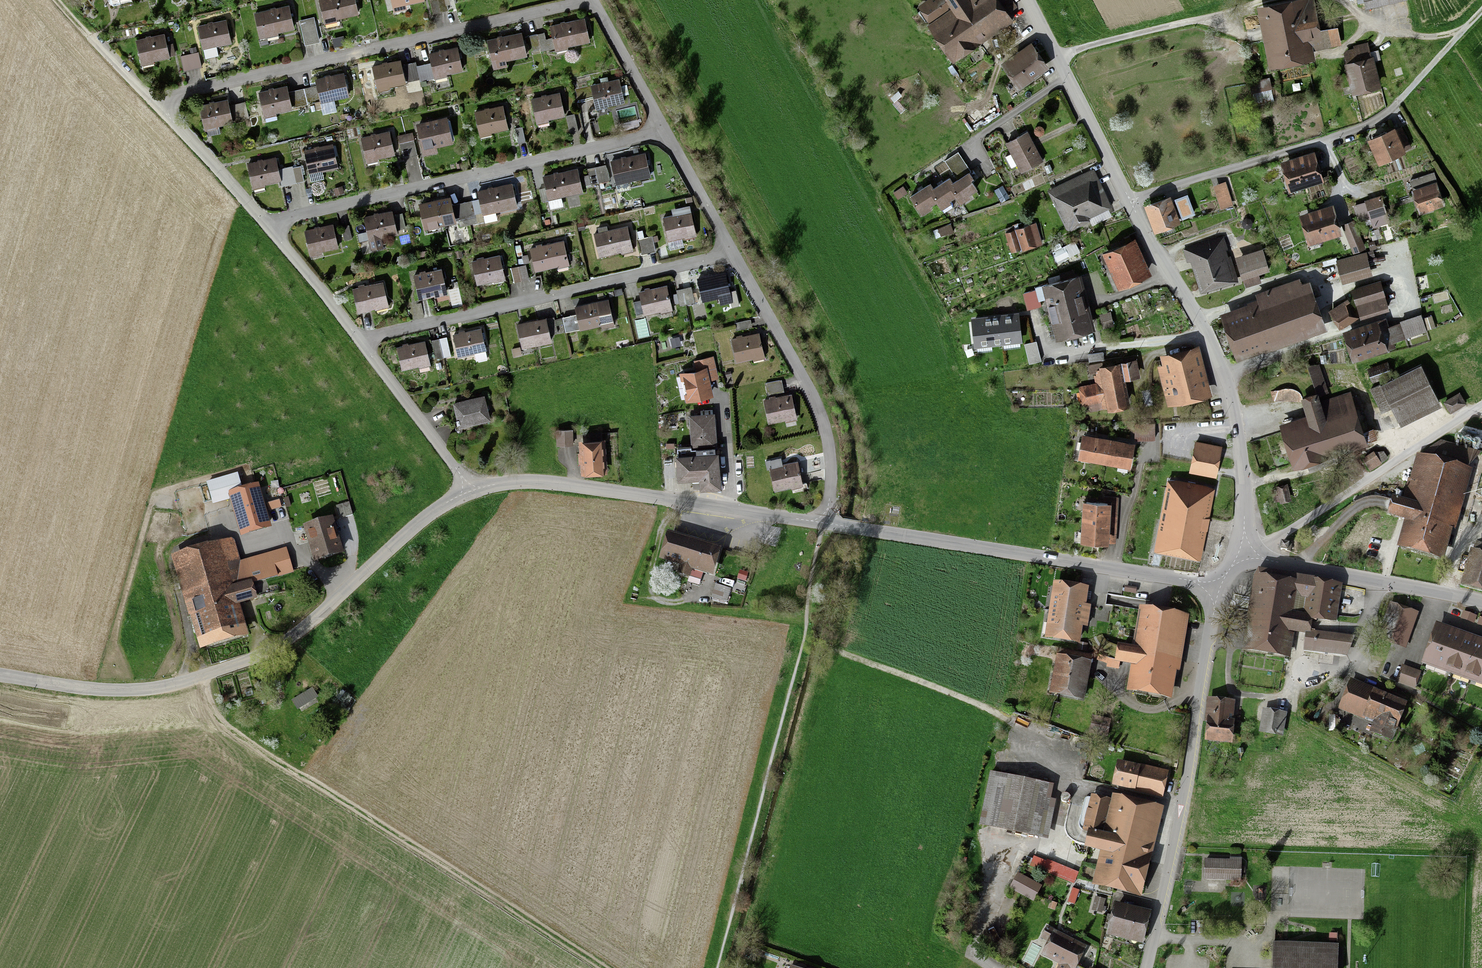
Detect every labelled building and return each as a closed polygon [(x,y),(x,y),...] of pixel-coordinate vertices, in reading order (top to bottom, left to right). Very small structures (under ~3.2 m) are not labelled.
[(359,12),(357,0),(341,0),(318,4),(321,19),(359,12)] [(432,14),(441,12),(438,0),(429,0),(432,14)] [(441,12),(448,10),(445,0),(438,0),(441,12)] [(1006,15),(995,0),(935,0),(926,6),(957,49),(1006,15)] [(1270,7),(1280,60),(1306,56),(1304,47),(1338,41),(1336,27),(1316,31),(1310,0),(1270,7)] [(261,34),(293,28),(290,10),(257,15),(261,34)] [(555,48),(590,40),(584,18),(551,26),(553,36),(546,38),(545,32),(537,34),(540,49),(541,52),(555,48)] [(315,23),(308,25),(312,41),(319,39),(315,23)] [(203,48),(228,43),(225,25),(199,30),(203,48)] [(308,25),(300,27),(304,43),(312,41),(308,25)] [(521,32),(487,40),(492,62),(526,54),(521,32)] [(540,49),(537,34),(530,36),(533,50),(540,49)] [(142,60),(166,55),(163,40),(139,44),(142,60)] [(457,48),(429,55),(431,63),(417,67),(420,79),(420,82),(435,79),(434,75),(461,69),(457,48)] [(198,51),(189,53),(193,68),(201,66),(198,51)] [(1363,51),(1351,54),(1360,90),(1372,87),(1363,51)] [(1008,70),(1019,86),(1045,68),(1034,52),(1008,70)] [(193,68),(189,53),(180,56),(183,70),(193,68)] [(400,61),(372,67),(377,88),(405,82),(400,61)] [(417,67),(415,61),(404,64),(408,82),(420,79),(417,67)] [(343,74),(316,80),(317,86),(302,89),(306,105),(348,95),(343,74)] [(1268,77),(1250,81),(1252,92),(1270,89),(1268,77)] [(623,101),(619,80),(574,90),(577,102),(594,98),(596,107),(623,101)] [(286,86),(258,93),(264,115),(291,108),(286,86)] [(538,121),(565,116),(561,97),(534,102),(538,121)] [(227,100),(201,106),(206,128),(249,118),(246,102),(232,105),(233,110),(229,111),(227,100)] [(480,134),(508,127),(503,106),(475,113),(480,134)] [(423,147),(451,140),(446,119),(418,125),(423,147)] [(523,127),(515,128),(519,143),(526,142),(523,127)] [(1407,148),(1400,132),(1375,142),(1382,158),(1407,148)] [(410,157),(417,155),(412,133),(405,135),(410,157)] [(1024,168),(1039,160),(1026,134),(1010,142),(1024,168)] [(390,156),(386,135),(364,139),(368,160),(390,156)] [(410,157),(405,135),(398,136),(402,158),(410,157)] [(312,172),(336,167),(332,149),(309,153),(312,172)] [(970,171),(957,152),(945,160),(958,179),(969,172),(970,171)] [(613,164),(619,188),(653,180),(647,156),(613,164)] [(248,163),(253,185),(281,179),(282,185),(296,182),(293,167),(278,171),(275,158),(248,163)] [(1295,185),(1319,177),(1313,161),(1290,168),(1295,185)] [(300,166),(293,167),(296,182),(304,181),(300,166)] [(606,167),(595,169),(599,183),(609,180),(606,167)] [(595,169),(587,171),(591,185),(599,183),(595,169)] [(545,179),(551,204),(586,196),(580,171),(545,179)] [(972,177),(969,172),(958,179),(953,183),(950,185),(956,195),(960,200),(976,189),(969,179),(972,177)] [(1055,192),(1063,207),(1096,190),(1089,176),(1055,192)] [(950,185),(953,183),(949,178),(933,188),(930,191),(936,200),(944,212),(954,206),(950,199),(956,195),(950,185)] [(477,192),(483,215),(517,206),(512,183),(477,192)] [(910,197),(920,211),(936,200),(930,191),(933,188),(930,183),(910,197)] [(1104,206),(1096,190),(1063,207),(1071,223),(1104,206)] [(1422,195),(1425,206),(1438,203),(1435,192),(1422,195)] [(1372,216),(1386,211),(1380,196),(1367,201),(1372,216)] [(420,204),(425,228),(453,221),(448,198),(420,204)] [(1155,210),(1161,226),(1191,214),(1185,198),(1155,210)] [(470,224),(477,223),(473,202),(465,203),(470,224)] [(470,224),(465,203),(452,205),(457,227),(470,224)] [(363,218),(370,250),(382,247),(380,238),(396,235),(391,212),(363,218)] [(402,214),(395,215),(399,230),(405,229),(402,214)] [(665,221),(669,241),(697,235),(693,215),(665,221)] [(1315,239),(1336,232),(1331,216),(1310,223),(1315,239)] [(1363,247),(1353,221),(1343,225),(1353,251),(1363,247)] [(304,231),(310,257),(338,251),(333,225),(304,231)] [(349,225),(341,227),(344,241),(352,239),(349,225)] [(1009,235),(1014,250),(1039,241),(1035,227),(1009,235)] [(596,237),(599,254),(633,247),(629,230),(596,237)] [(647,237),(650,251),(656,250),(653,236),(647,237)] [(650,251),(647,237),(638,238),(640,253),(650,251)] [(1213,243),(1196,249),(1208,288),(1225,283),(1213,243)] [(533,251),(537,271),(570,265),(566,245),(533,251)] [(1121,282),(1144,273),(1134,247),(1112,256),(1121,282)] [(1366,254),(1338,263),(1343,279),(1371,270),(1366,254)] [(1242,264),(1245,277),(1259,273),(1267,271),(1263,258),(1242,264)] [(475,264),(479,283),(506,278),(502,259),(475,264)] [(518,266),(522,280),(529,279),(525,264),(518,266)] [(522,280),(518,266),(511,268),(514,282),(522,280)] [(415,276),(420,297),(448,290),(442,269),(415,276)] [(1262,285),(1259,273),(1245,277),(1249,289),(1262,285)] [(704,299),(729,294),(726,277),(701,281),(704,299)] [(1058,331),(1087,326),(1078,280),(1049,286),(1058,331)] [(354,290),(359,310),(388,303),(383,283),(354,290)] [(1354,293),(1358,305),(1384,297),(1381,285),(1354,293)] [(691,288),(684,290),(687,304),(695,302),(691,288)] [(636,296),(639,316),(671,311),(667,290),(636,296)] [(687,304),(684,290),(676,292),(679,306),(687,304)] [(1352,305),(1345,295),(1327,308),(1334,318),(1352,305)] [(1238,348),(1319,323),(1310,296),(1229,322),(1238,348)] [(1388,307),(1384,297),(1358,305),(1361,315),(1388,307)] [(578,314),(582,329),(614,322),(609,299),(576,306),(578,314)] [(1110,312),(1101,314),(1102,323),(1112,322),(1110,312)] [(563,318),(567,333),(582,329),(578,314),(563,318)] [(976,346),(1021,341),(1018,314),(973,319),(976,346)] [(558,333),(555,316),(545,318),(548,335),(558,333)] [(1402,324),(1407,337),(1424,330),(1420,317),(1402,324)] [(516,324),(521,348),(550,342),(548,335),(545,318),(516,324)] [(1397,321),(1349,336),(1354,353),(1403,338),(1397,321)] [(452,334),(458,358),(488,351),(482,327),(452,334)] [(735,340),(739,361),(764,355),(760,335),(735,340)] [(447,338),(440,339),(444,356),(451,355),(447,338)] [(444,356),(440,339),(432,341),(436,358),(444,356)] [(397,347),(402,369),(429,363),(424,341),(397,347)] [(1040,360),(1036,342),(1026,345),(1030,362),(1040,360)] [(1192,350),(1165,357),(1174,400),(1202,393),(1192,350)] [(1103,351),(1087,353),(1088,361),(1103,359),(1103,351)] [(1386,363),(1369,369),(1372,379),(1390,373),(1386,363)] [(1439,398),(1422,369),(1375,395),(1391,424),(1439,398)] [(1104,409),(1126,404),(1118,370),(1097,375),(1104,409)] [(688,397),(709,394),(705,371),(684,375),(688,397)] [(781,380),(765,382),(767,395),(783,392),(781,380)] [(1304,389),(1274,387),(1273,398),(1303,401),(1304,389)] [(1460,393),(1444,402),(1450,410),(1465,401),(1460,393)] [(1297,459),(1365,439),(1353,396),(1313,407),(1318,422),(1289,431),(1297,459)] [(455,405),(461,430),(494,423),(489,398),(455,405)] [(790,398),(766,403),(770,422),(794,417),(790,398)] [(694,449),(715,448),(713,417),(693,418),(694,449)] [(572,429),(557,429),(557,444),(572,444),(572,429)] [(1457,441),(1458,441),(1459,441),(1461,440),(1462,440),(1463,438),(1463,437),(1463,436),(1462,435),(1461,433),(1460,433),(1459,433),(1457,433),(1456,433),(1455,435),(1455,436),(1454,437),(1455,439),(1456,440),(1457,441)] [(585,471),(605,469),(603,434),(583,436),(585,471)] [(1466,443),(1467,443),(1468,443),(1470,442),(1471,442),(1471,441),(1472,439),(1472,438),(1471,437),(1470,436),(1469,435),(1468,435),(1466,435),(1465,435),(1464,437),(1463,438),(1463,439),(1464,441),(1465,442),(1466,443)] [(1475,445),(1476,445),(1478,445),(1479,445),(1480,444),(1481,443),(1481,442),(1481,440),(1480,439),(1479,438),(1478,437),(1477,437),(1475,437),(1474,438),(1473,439),(1473,440),(1473,442),(1473,443),(1474,444),(1475,445)] [(1106,461),(1109,443),(1086,439),(1083,457),(1106,461)] [(1109,443),(1106,461),(1130,465),(1133,447),(1109,443)] [(1197,443),(1191,470),(1215,475),(1221,447),(1197,443)] [(681,449),(682,478),(716,477),(715,448),(694,449),(681,449)] [(1440,550),(1461,472),(1422,462),(1401,540),(1440,550)] [(795,463),(773,469),(777,488),(800,482),(795,463)] [(215,502),(239,494),(234,477),(209,485),(215,502)] [(1175,481),(1166,479),(1161,505),(1170,507),(1166,529),(1160,528),(1157,541),(1194,549),(1205,495),(1191,492),(1193,484),(1176,480),(1175,481)] [(257,488),(239,494),(251,530),(269,524),(257,488)] [(1085,522),(1107,523),(1108,503),(1086,502),(1085,522)] [(351,507),(336,510),(339,523),(354,519),(351,507)] [(1107,523),(1085,522),(1084,541),(1105,543),(1107,523)] [(332,524),(307,531),(316,561),(341,553),(332,524)] [(689,542),(671,537),(665,558),(683,563),(680,573),(689,576),(692,566),(710,571),(716,550),(699,545),(699,544),(694,543),(689,541),(689,542)] [(1469,584),(1481,587),(1481,547),(1479,547),(1469,584)] [(175,562),(201,646),(246,632),(238,605),(258,599),(253,583),(270,577),(267,567),(239,576),(243,589),(231,593),(218,549),(175,562)] [(267,567),(270,577),(291,571),(286,555),(265,561),(267,567)] [(1315,581),(1262,572),(1249,646),(1283,652),(1288,628),(1310,632),(1313,620),(1309,619),(1315,581)] [(1336,585),(1315,581),(1309,619),(1313,620),(1330,623),(1336,585)] [(730,588),(716,584),(712,597),(726,601),(730,588)] [(1088,590),(1057,585),(1049,638),(1080,643),(1088,590)] [(1381,635),(1394,640),(1404,611),(1391,606),(1381,635)] [(1179,617),(1145,611),(1137,651),(1124,648),(1121,668),(1135,670),(1132,690),(1165,696),(1179,617)] [(1417,615),(1404,611),(1394,640),(1406,644),(1417,615)] [(1351,637),(1310,632),(1308,647),(1349,653),(1351,637)] [(1441,635),(1432,659),(1481,677),(1481,650),(1441,635)] [(1090,660),(1059,654),(1052,690),(1083,696),(1090,660)] [(1419,672),(1403,666),(1397,681),(1414,687),(1419,672)] [(1404,704),(1356,686),(1349,706),(1397,724),(1404,704)] [(311,689),(292,700),(297,709),(316,698),(311,689)] [(1226,740),(1229,704),(1212,703),(1209,739),(1226,740)] [(1281,716),(1267,713),(1264,729),(1277,732),(1281,716)] [(1161,793),(1165,775),(1123,764),(1119,782),(1161,793)] [(1048,786),(1000,777),(990,830),(1038,839),(1048,786)] [(1099,851),(1110,802),(1092,798),(1085,831),(1092,833),(1089,848),(1099,851)] [(1154,810),(1121,803),(1109,855),(1103,880),(1136,887),(1154,810)] [(1076,880),(1080,868),(1044,857),(1040,870),(1076,880)] [(1244,865),(1207,863),(1207,883),(1243,884),(1244,865)] [(1010,891),(1036,898),(1040,880),(1015,873),(1010,891)] [(1069,899),(1076,901),(1079,887),(1072,885),(1069,899)] [(1101,909),(1103,896),(1095,895),(1093,908),(1101,909)] [(1155,914),(1120,906),(1112,939),(1147,947),(1155,914)] [(1049,929),(1043,941),(1050,944),(1043,958),(1060,967),(1081,967),(1090,951),(1049,929)] [(1277,967),(1348,967),(1348,946),(1277,944),(1277,967)]
